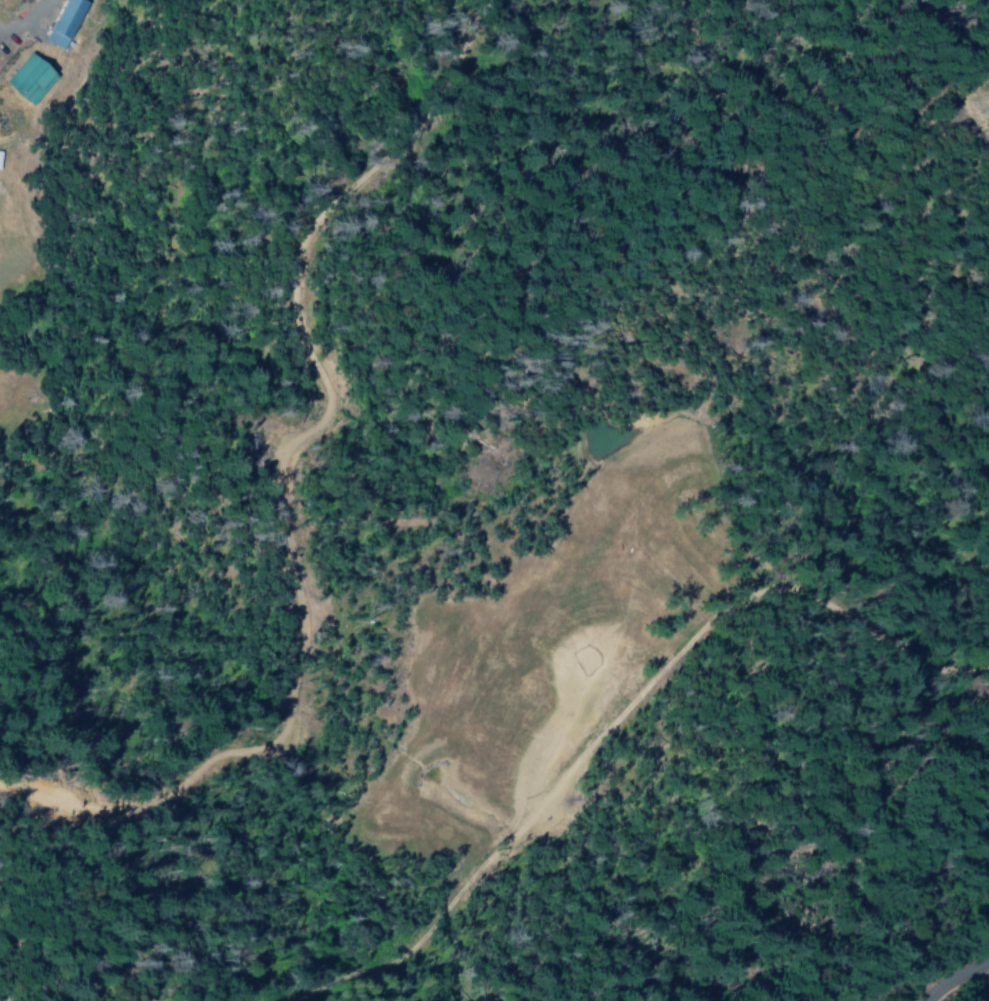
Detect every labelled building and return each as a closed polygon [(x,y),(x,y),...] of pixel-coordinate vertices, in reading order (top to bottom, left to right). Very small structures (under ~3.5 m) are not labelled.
[(62,49),(86,0),(85,0),(61,0),(42,39),(62,49)] [(52,73),(29,51),(1,80),(29,106),(40,94),(36,90),(52,73)]
